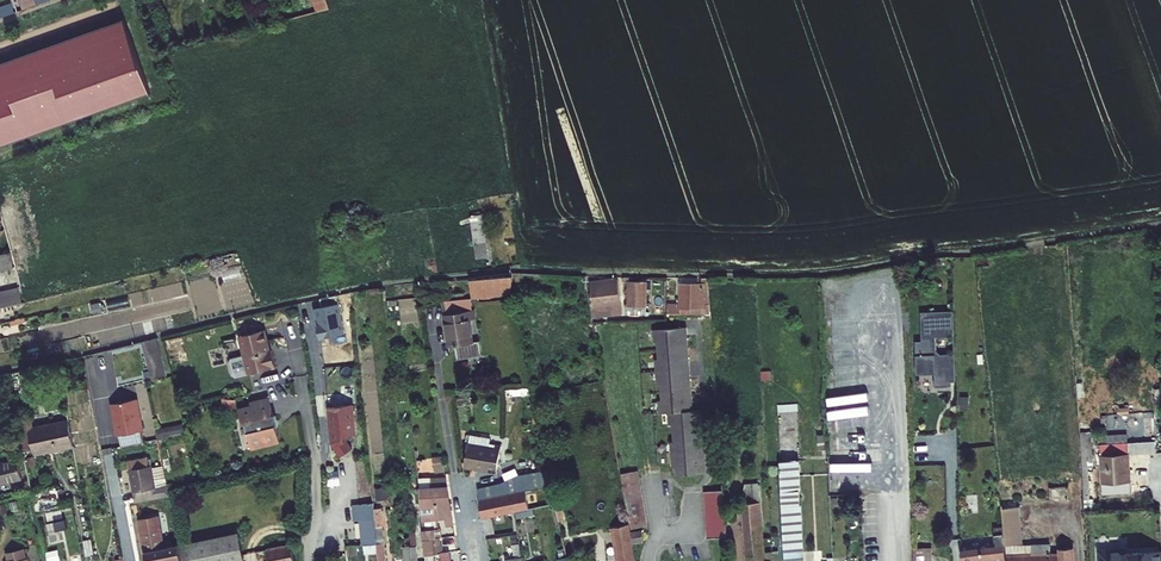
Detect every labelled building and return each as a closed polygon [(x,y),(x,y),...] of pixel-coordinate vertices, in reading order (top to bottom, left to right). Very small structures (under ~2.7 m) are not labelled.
[(12,5),(15,14),(42,4),(41,0),(27,0),(12,5)] [(328,9),(326,0),(312,0),(315,13),(328,9)] [(149,94),(151,93),(124,19),(122,19),(123,20),(0,63),(0,147),(149,94)] [(474,259),(486,258),(484,214),(471,215),(474,259)] [(13,268),(9,252),(0,254),(0,271),(13,268)] [(15,284),(13,271),(0,273),(0,286),(15,284)] [(546,275),(545,282),(559,283),(559,275),(546,275)] [(512,276),(470,280),(472,298),(511,294),(513,283),(512,276)] [(668,304),(668,314),(704,314),(704,312),(710,312),(708,278),(702,278),(703,283),(681,283),(681,308),(677,308),(677,304),(668,304)] [(592,301),(593,316),(607,316),(622,314),(618,280),(591,283),(593,301),(592,301)] [(628,283),(628,304),(625,304),(625,314),(646,313),(647,282),(629,281),(628,281),(628,283)] [(14,305),(22,303),(18,287),(10,289),(14,305)] [(10,289),(2,291),(6,307),(14,305),(10,289)] [(442,301),(449,347),(455,346),(457,360),(482,356),(480,340),(474,341),(471,320),(476,319),(475,310),(472,310),(470,298),(442,301)] [(858,307),(857,301),(827,305),(828,311),(858,307)] [(954,336),(953,312),(921,313),(922,342),(916,343),(917,375),(935,375),(936,388),(950,387),(950,383),(957,382),(955,353),(941,353),(938,350),(937,337),(954,336)] [(245,356),(250,374),(277,367),(272,350),(270,350),(265,330),(240,337),(245,356)] [(674,468),(674,477),(702,477),(696,414),(689,415),(681,331),(647,334),(648,346),(653,345),(655,363),(649,364),(651,388),(657,388),(658,405),(652,406),(653,418),(661,417),(663,429),(669,429),(670,446),(665,446),(667,469),(674,468)] [(864,333),(827,338),(828,347),(866,341),(864,333)] [(166,376),(157,338),(143,342),(152,379),(166,376)] [(234,375),(237,377),(250,374),(245,356),(232,359),(230,362),(234,375)] [(828,420),(869,417),(867,393),(855,394),(854,389),(867,388),(865,364),(826,367),(827,379),(826,379),(827,395),(826,395),(828,420)] [(762,372),(762,379),(771,379),(771,371),(762,372)] [(506,389),(507,396),(532,394),(530,387),(506,389)] [(269,398),(251,403),(251,406),(239,409),(242,423),(245,422),(252,448),(280,441),(276,427),(275,427),(272,416),(274,416),(269,398)] [(119,435),(121,447),(144,443),(141,431),(143,431),(137,399),(111,404),(117,436),(119,435)] [(222,409),(234,411),(235,400),(223,399),(222,409)] [(332,442),(342,456),(352,450),(346,441),(356,434),(353,404),(329,407),(332,442)] [(68,420),(34,427),(31,417),(17,420),(24,452),(33,450),(34,452),(56,447),(57,451),(74,447),(68,420)] [(156,431),(157,440),(184,435),(183,426),(156,431)] [(1091,431),(1080,432),(1085,510),(1090,509),(1088,467),(1093,466),(1091,431)] [(819,450),(827,449),(826,434),(818,435),(819,450)] [(489,447),(490,438),(470,435),(469,444),(489,447)] [(870,438),(830,439),(831,447),(871,446),(870,438)] [(159,449),(157,441),(149,442),(151,450),(159,449)] [(1100,455),(1102,484),(1131,482),(1128,442),(1107,444),(1100,444),(1100,455)] [(1157,453),(1156,442),(1131,443),(1131,454),(1157,453)] [(466,467),(497,472),(501,446),(495,445),(494,448),(489,447),(469,444),(465,463),(467,463),(466,467)] [(27,468),(36,466),(34,452),(33,450),(24,452),(27,468)] [(129,461),(136,502),(169,496),(167,485),(155,487),(152,468),(152,466),(148,466),(146,457),(129,461)] [(445,471),(442,457),(433,458),(435,473),(445,471)] [(23,478),(18,459),(0,464),(0,484),(23,478)] [(797,461),(780,461),(785,560),(802,560),(797,461)] [(167,485),(163,466),(152,468),(155,487),(167,485)] [(630,472),(614,475),(625,527),(609,530),(616,560),(631,560),(628,545),(639,543),(636,532),(625,533),(625,530),(640,528),(630,472)] [(551,488),(548,473),(519,480),(501,486),(478,489),(480,501),(551,488)] [(420,488),(447,487),(446,478),(419,479),(420,488)] [(874,490),(874,482),(833,483),(834,491),(874,490)] [(1102,494),(1131,492),(1131,482),(1102,484),(1102,494)] [(772,551),(764,552),(758,483),(745,484),(743,495),(742,503),(747,560),(773,560),(772,551)] [(61,501),(58,486),(32,491),(37,514),(62,508),(61,501)] [(423,521),(438,519),(446,517),(447,524),(453,524),(447,487),(420,488),(423,521)] [(375,489),(376,500),(387,499),(386,488),(375,489)] [(480,501),(482,518),(529,509),(525,492),(480,501)] [(700,495),(703,543),(723,542),(718,494),(700,495)] [(72,506),(70,499),(61,501),(62,508),(72,506)] [(352,505),(354,520),(360,520),(362,545),(364,545),(377,544),(375,516),(374,509),(373,503),(352,505)] [(1005,532),(1021,531),(1019,507),(1004,508),(1003,505),(1002,505),(1005,532)] [(381,509),(374,509),(375,516),(377,544),(378,553),(378,554),(379,560),(386,560),(381,509)] [(164,548),(158,516),(139,519),(145,551),(164,548)] [(423,529),(440,528),(438,519),(423,521),(423,529)] [(1002,526),(994,527),(995,535),(1003,534),(1002,526)] [(424,539),(440,538),(441,538),(440,528),(423,529),(424,539)] [(1005,532),(1006,545),(1022,543),(1021,531),(1005,532)] [(238,533),(179,545),(182,560),(244,560),(238,533)] [(962,560),(979,560),(1006,558),(1003,534),(995,535),(996,544),(961,548),(962,560)] [(426,555),(441,553),(441,552),(440,538),(424,539),(426,555)] [(292,544),(267,549),(269,560),(295,560),(292,544)] [(364,545),(365,554),(378,553),(377,544),(364,545)] [(515,559),(522,558),(519,544),(513,545),(515,559)] [(1006,545),(1007,555),(1032,554),(1032,544),(1006,545)] [(1032,544),(1032,554),(1007,555),(1007,560),(1050,560),(1049,554),(1051,554),(1050,544),(1032,544)] [(164,548),(166,560),(176,560),(182,560),(179,545),(164,548)] [(412,556),(411,547),(411,546),(403,547),(404,560),(412,560),(412,556)] [(1073,547),(1058,548),(1059,553),(1059,560),(1074,560),(1073,547)] [(147,560),(166,560),(164,548),(145,551),(147,560)] [(931,548),(913,549),(914,560),(932,560),(931,548)] [(18,549),(1,553),(3,560),(21,560),(18,549)] [(1100,560),(1160,560),(1160,551),(1124,553),(1124,549),(1100,551),(1100,560)]
